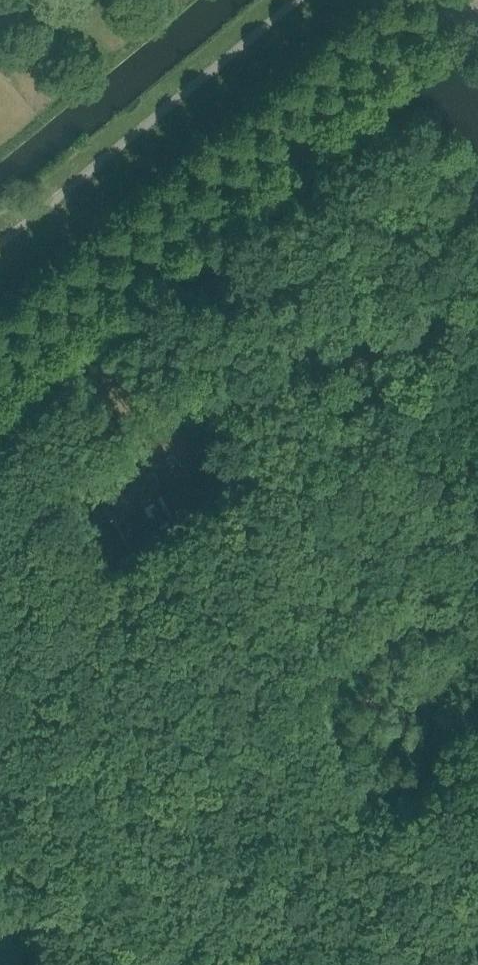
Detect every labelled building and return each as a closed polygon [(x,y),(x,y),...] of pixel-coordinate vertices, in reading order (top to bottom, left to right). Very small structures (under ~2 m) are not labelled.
[(124,475),(98,489),(104,499),(106,502),(105,503),(130,547),(136,556),(135,557),(137,559),(167,543),(166,541),(165,541),(163,538),(180,528),(178,524),(177,524),(169,510),(168,509),(160,495),(158,492),(159,492),(156,486),(160,484),(159,480),(156,474),(153,472),(149,474),(146,469),(126,480),(124,475)]
